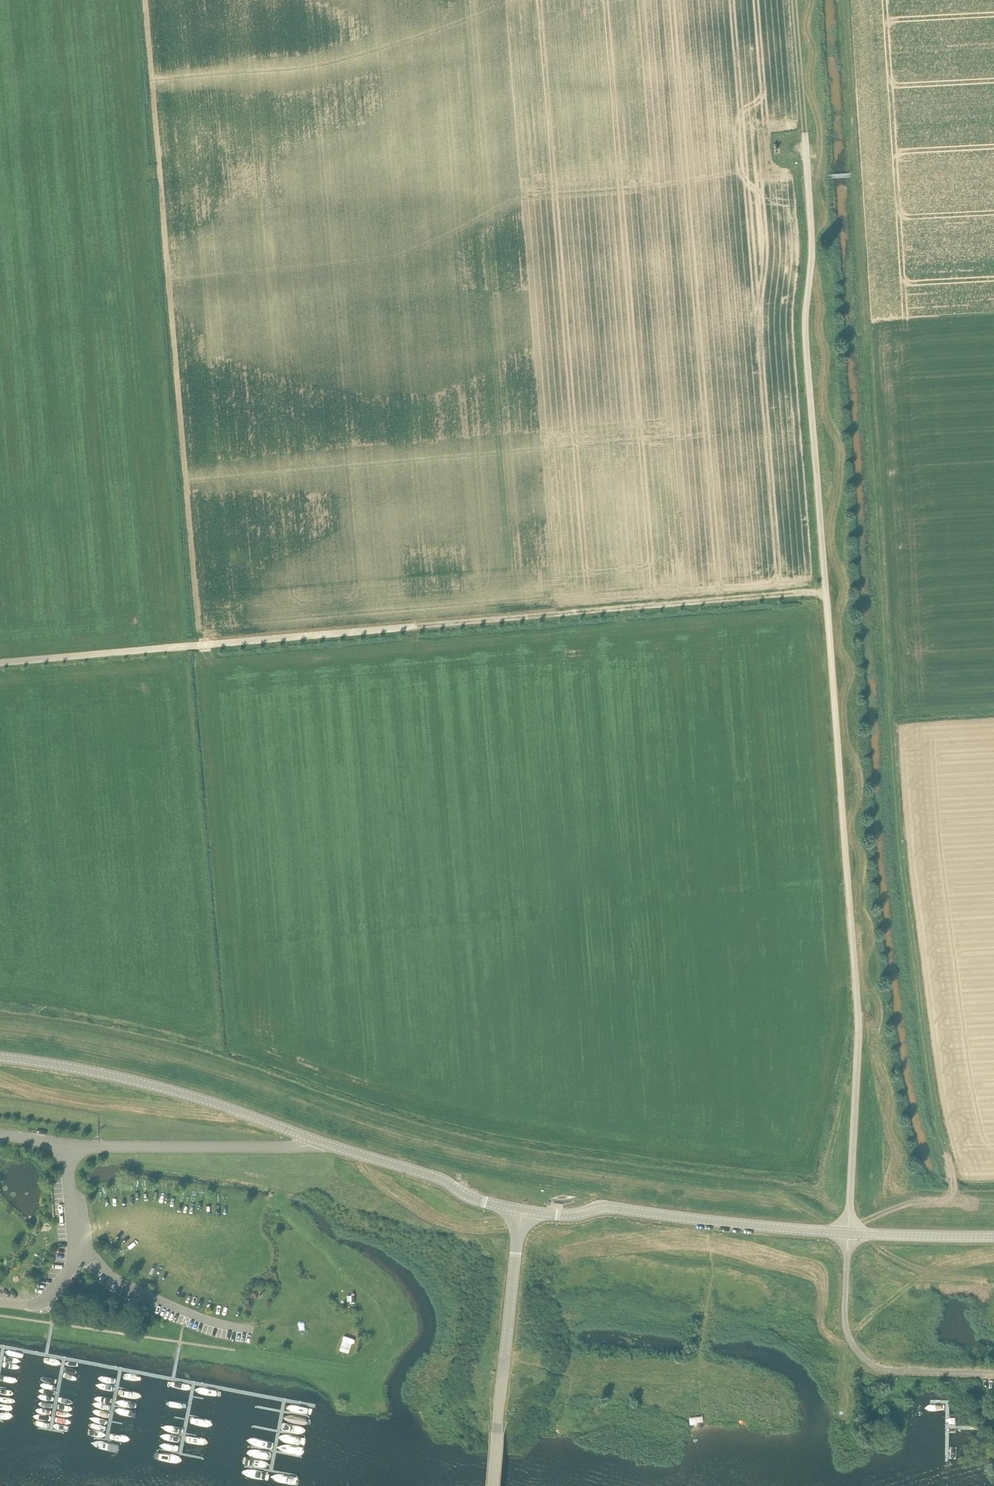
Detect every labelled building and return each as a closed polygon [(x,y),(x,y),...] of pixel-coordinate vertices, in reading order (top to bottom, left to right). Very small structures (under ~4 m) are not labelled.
[(781,139),(777,140),(778,145),(773,145),(774,156),(778,155),(779,161),(782,161),(781,139)] [(948,1395),(939,1394),(937,1466),(947,1466),(948,1395)]
